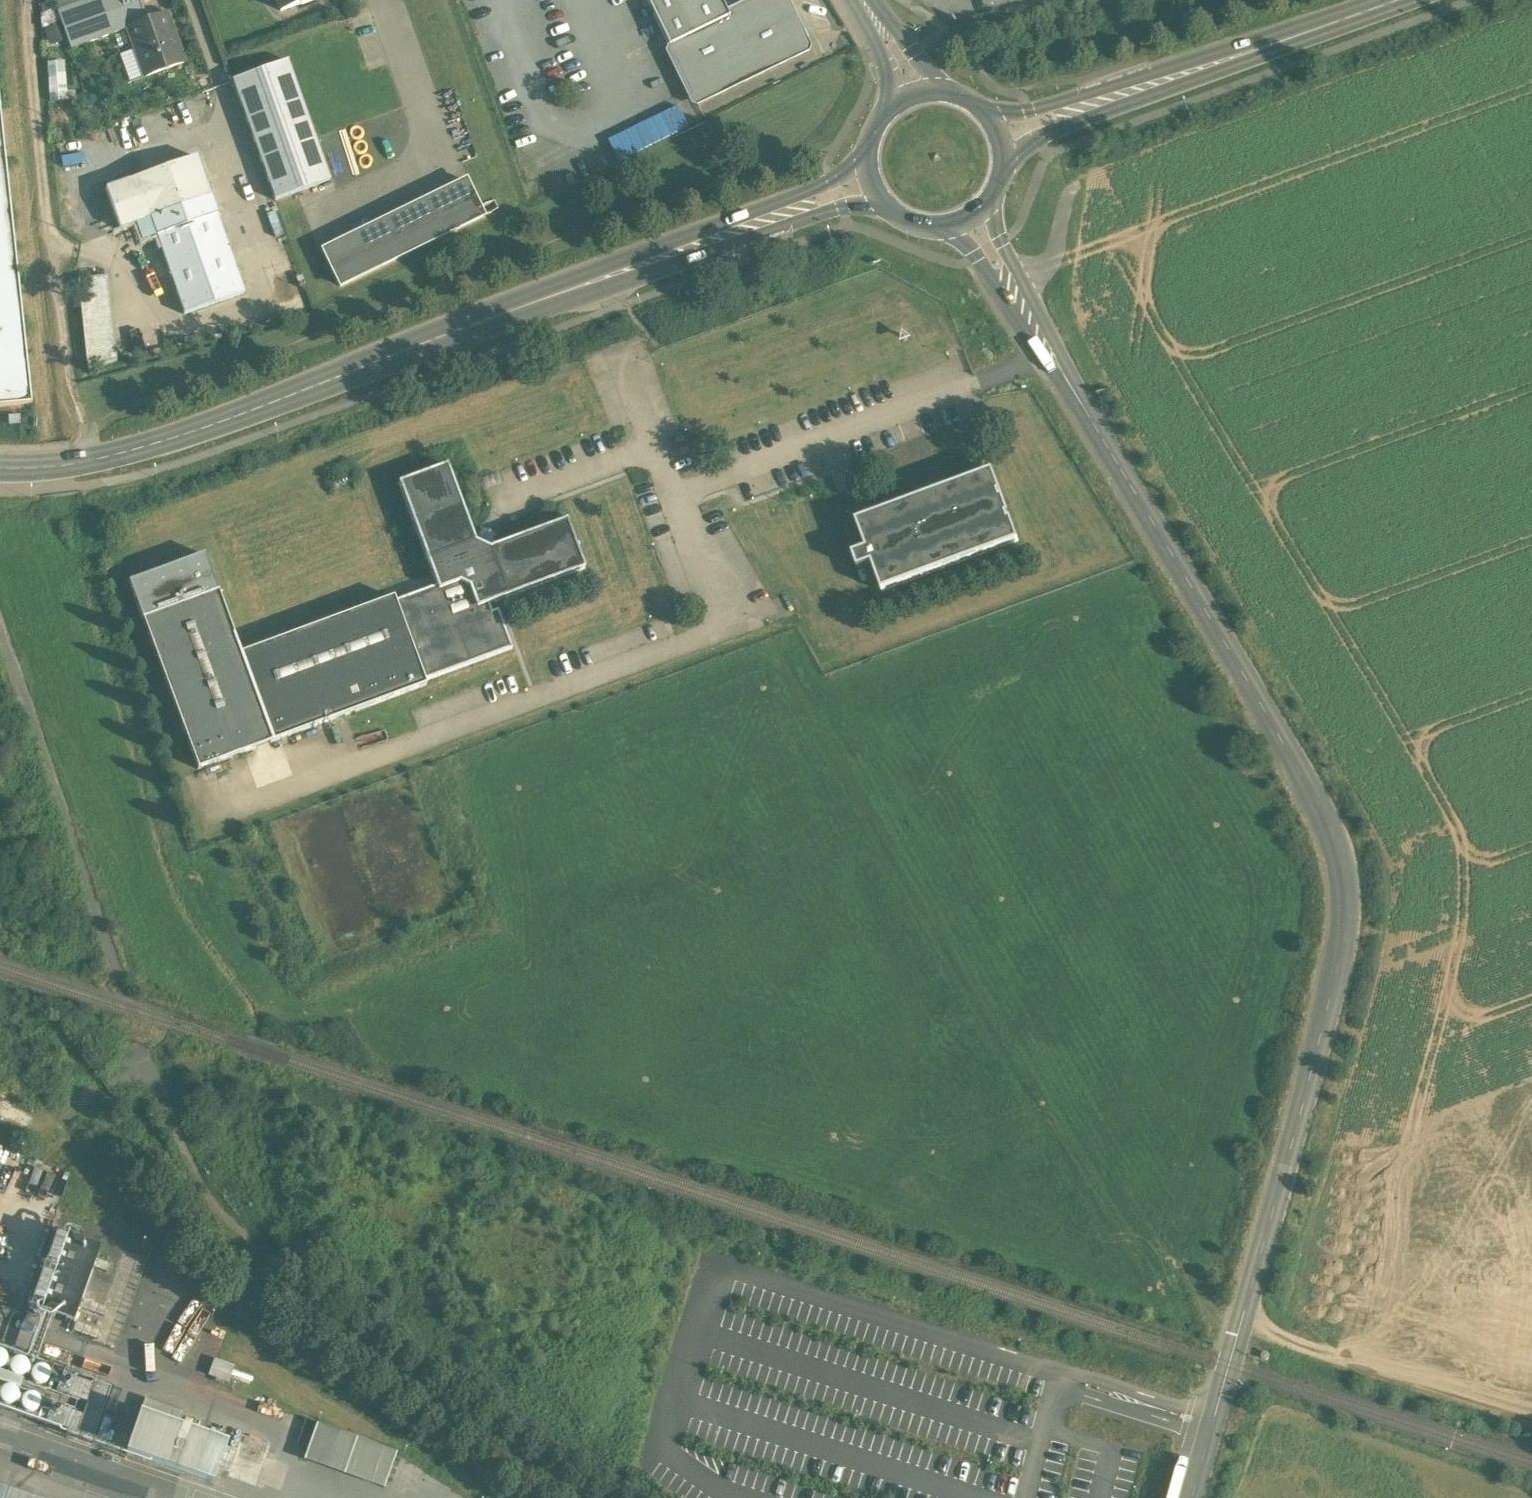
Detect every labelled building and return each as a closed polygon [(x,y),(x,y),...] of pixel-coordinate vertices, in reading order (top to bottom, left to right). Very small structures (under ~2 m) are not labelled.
[(57,12),(71,49),(128,29),(148,22),(140,0),(90,0),(57,12)] [(280,11),(311,0),(276,0),(280,11)] [(668,46),(669,45),(728,16),(720,0),(646,0),(668,46)] [(669,45),(695,100),(804,47),(781,0),(762,0),(728,16),(669,45)] [(148,22),(128,29),(145,77),(183,63),(166,15),(148,22)] [(332,181),(294,58),(237,75),(275,199),(332,181)] [(52,95),(58,94),(57,78),(62,78),(62,62),(51,62),(52,95)] [(32,404),(0,108),(0,407),(32,404)] [(197,157),(106,189),(120,230),(151,219),(210,198),(211,198),(197,157)] [(466,180),(323,250),(340,286),(483,217),(466,180)] [(244,293),(210,198),(151,219),(184,314),(244,293)] [(107,277),(79,280),(88,369),(116,362),(107,277)] [(476,542),(447,465),(399,483),(430,570),(437,587),(395,602),(394,598),(241,654),(218,592),(142,620),(198,770),(426,686),(425,682),(466,666),(512,649),(498,611),(491,613),(488,605),(584,569),(566,521),(490,549),(476,542)] [(992,471),(856,522),(866,550),(852,555),(858,570),(871,565),(882,592),(1018,542),(1010,520),(1009,520),(1007,516),(1009,515),(1002,498),(1000,498),(999,494),(1000,493),(992,471)] [(205,555),(129,583),(142,620),(218,592),(205,555)] [(100,1246),(55,1230),(28,1305),(73,1321),(100,1246)] [(15,1361),(13,1355),(10,1352),(4,1350),(0,1352),(0,1370),(5,1371),(10,1370),(14,1366),(15,1361)] [(35,1374),(37,1368),(35,1363),(31,1360),(26,1358),(21,1360),(17,1364),(16,1369),(17,1374),(21,1378),(26,1379),(32,1377),(35,1374)] [(57,1381),(58,1376),(57,1371),(53,1367),(48,1366),(43,1367),(39,1371),(38,1376),(39,1382),(43,1385),(48,1387),(53,1385),(57,1381)] [(93,1384),(63,1374),(45,1422),(76,1433),(93,1384)] [(76,1433),(75,1436),(92,1442),(111,1387),(94,1381),(93,1384),(76,1433)] [(25,1401),(27,1396),(25,1391),(21,1387),(16,1386),(11,1387),(7,1391),(6,1396),(7,1402),(11,1405),(16,1407),(22,1405),(25,1401)] [(47,1409),(48,1404),(47,1399),(43,1395),(38,1394),(33,1395),(29,1399),(28,1404),(29,1409),(33,1413),(38,1414),(43,1413),(47,1409)] [(145,1399),(125,1454),(213,1485),(227,1445),(176,1427),(181,1412),(145,1399)] [(306,1462),(389,1486),(400,1448),(318,1424),(306,1462)] [(261,1442),(242,1436),(239,1445),(240,1445),(258,1451),(261,1442)] [(258,1451),(240,1445),(230,1475),(261,1486),(272,1456),(258,1451)] [(1187,1472),(1159,1468),(1155,1497),(1184,1497),(1187,1472)]
